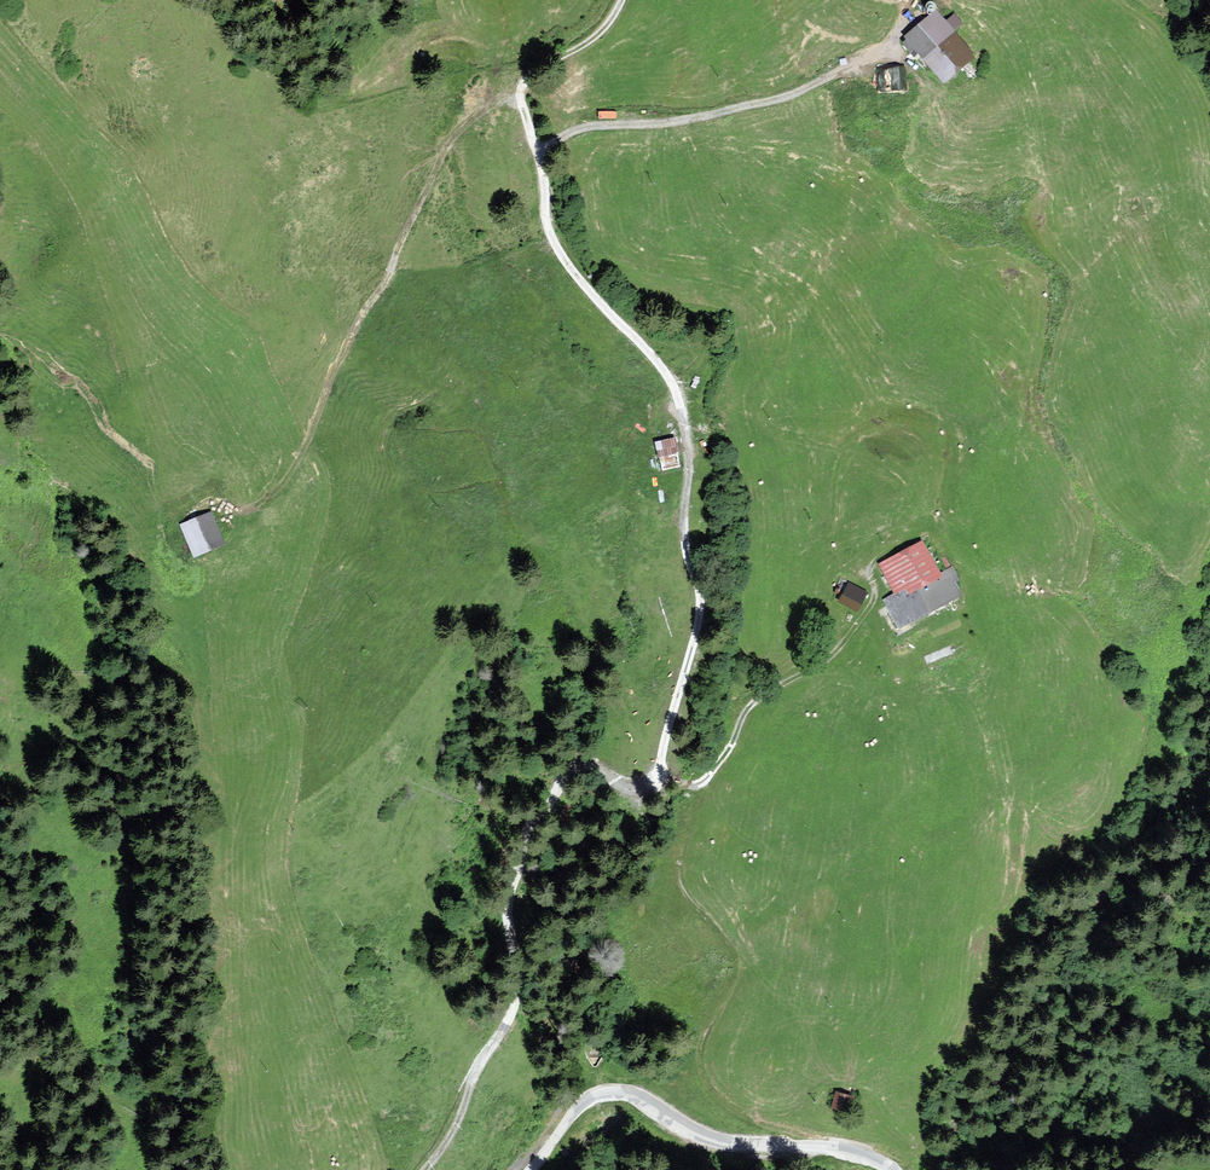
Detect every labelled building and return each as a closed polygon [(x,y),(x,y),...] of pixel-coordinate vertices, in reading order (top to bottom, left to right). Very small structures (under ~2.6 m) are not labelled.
[(937,12),(906,37),(908,40),(905,42),(914,54),(919,51),(943,80),(973,56),(953,31),(961,24),(955,15),(945,23),(937,12)] [(598,117),(615,118),(616,110),(599,109),(598,117)] [(661,469),(681,465),(675,436),(655,440),(661,469)] [(211,513),(181,525),(194,556),(223,544),(211,513)] [(889,599),(901,625),(962,596),(950,571),(938,576),(922,545),(883,565),(898,595),(889,599)] [(869,591),(848,583),(840,602),(861,611),(869,591)] [(854,1096),(835,1091),(831,1109),(849,1114),(854,1096)]
